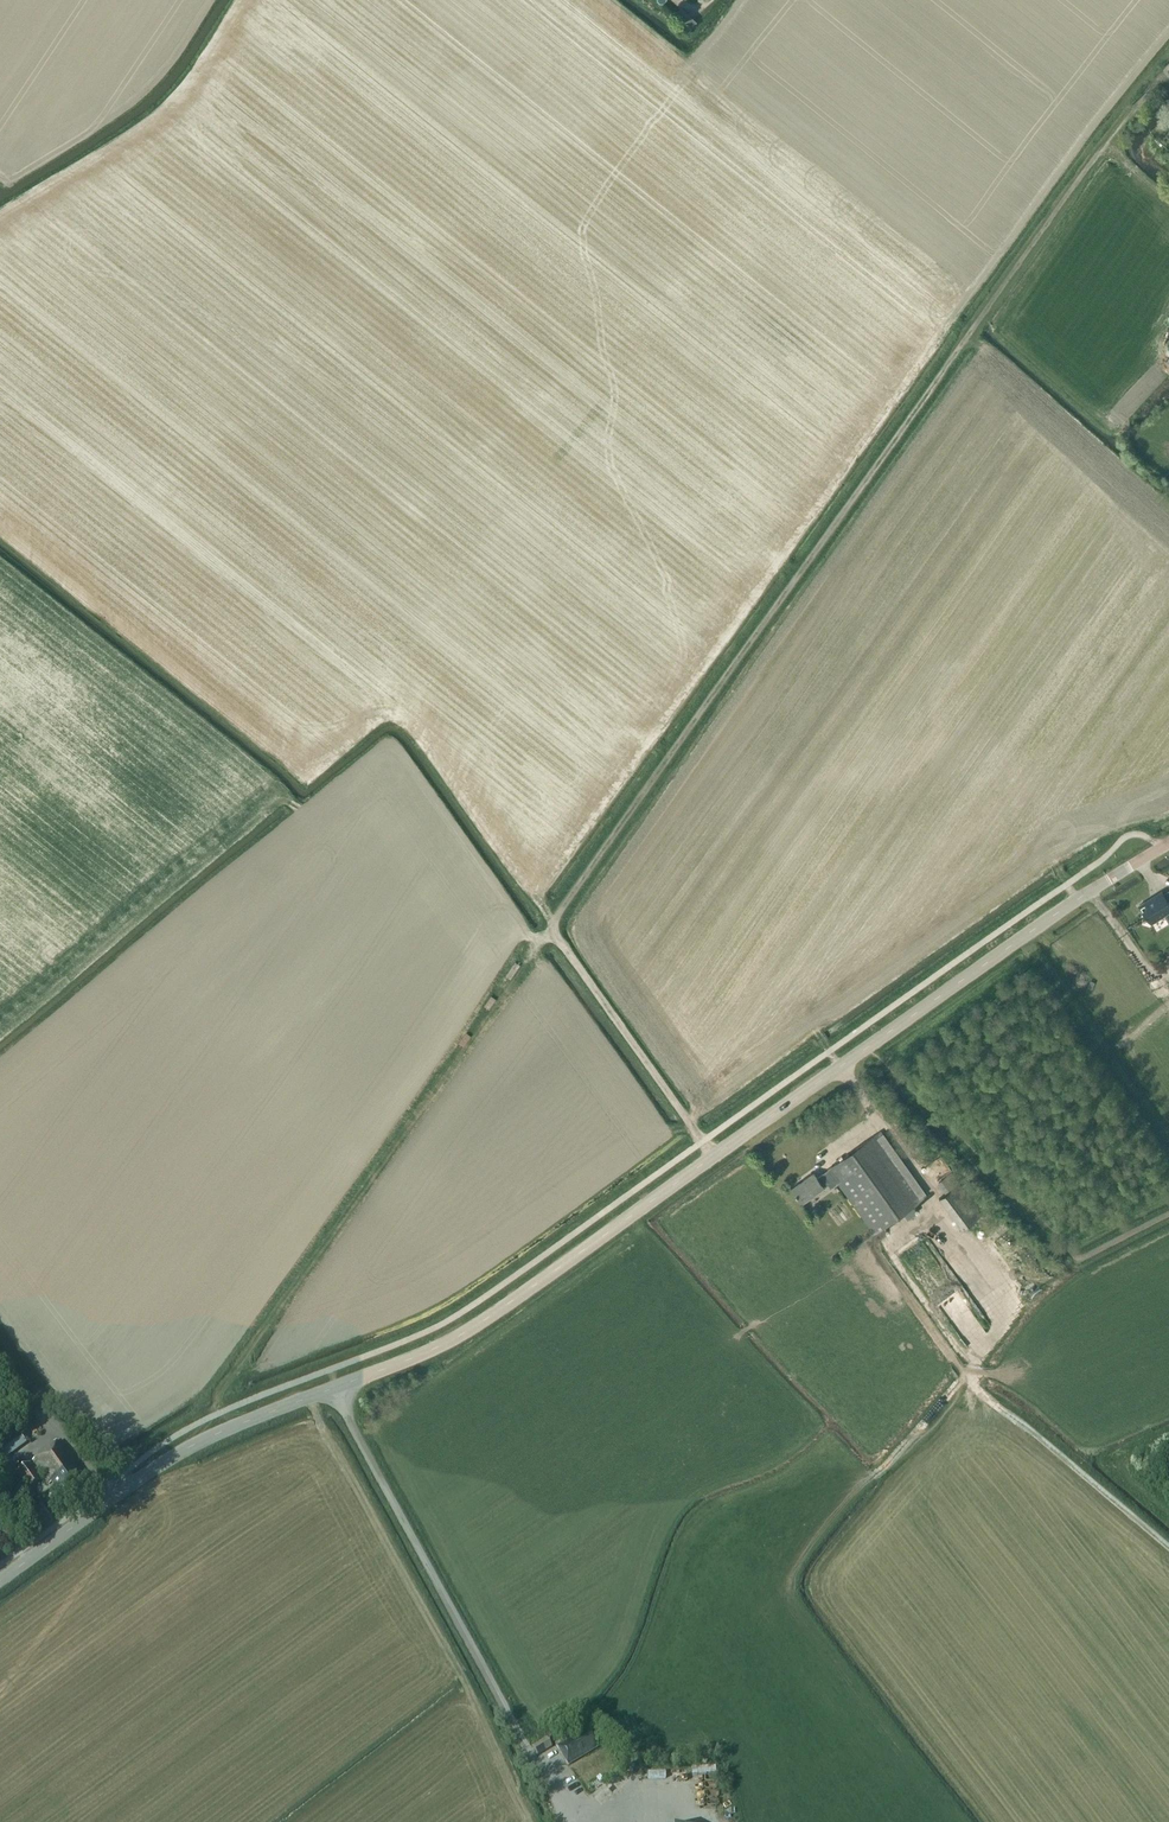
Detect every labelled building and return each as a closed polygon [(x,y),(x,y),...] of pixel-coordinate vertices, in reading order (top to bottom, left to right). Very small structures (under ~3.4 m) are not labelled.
[(696,21),(685,11),(680,8),(675,14),(679,18),(676,21),(687,31),(696,21)] [(1139,905),(1144,914),(1143,915),(1144,917),(1147,915),(1150,920),(1156,916),(1158,918),(1165,914),(1168,921),(1168,896),(1166,898),(1162,891),(1139,905)] [(828,1169),(816,1177),(823,1187),(827,1184),(830,1187),(837,1182),(874,1233),(903,1213),(912,1206),(925,1197),(880,1131),(827,1168),(828,1169)] [(813,1172),(791,1188),(802,1203),(823,1187),(816,1177),(813,1172)] [(957,1183),(938,1198),(961,1228),(981,1213),(957,1183)] [(907,1219),(917,1212),(912,1206),(903,1213),(907,1219)] [(25,1443),(16,1431),(0,1443),(0,1462),(25,1443)] [(51,1482),(62,1497),(84,1481),(79,1474),(81,1472),(59,1441),(32,1461),(29,1463),(15,1473),(27,1490),(41,1479),(31,1466),(34,1464),(49,1484),(51,1482)] [(556,1744),(567,1764),(596,1746),(586,1731),(574,1738),(572,1734),(556,1744)] [(533,1746),(538,1754),(551,1747),(546,1738),(533,1746)] [(691,1776),(691,1769),(645,1771),(645,1778),(691,1776)] [(712,1776),(692,1776),(692,1783),(703,1783),(704,1791),(712,1791),(712,1776)]
